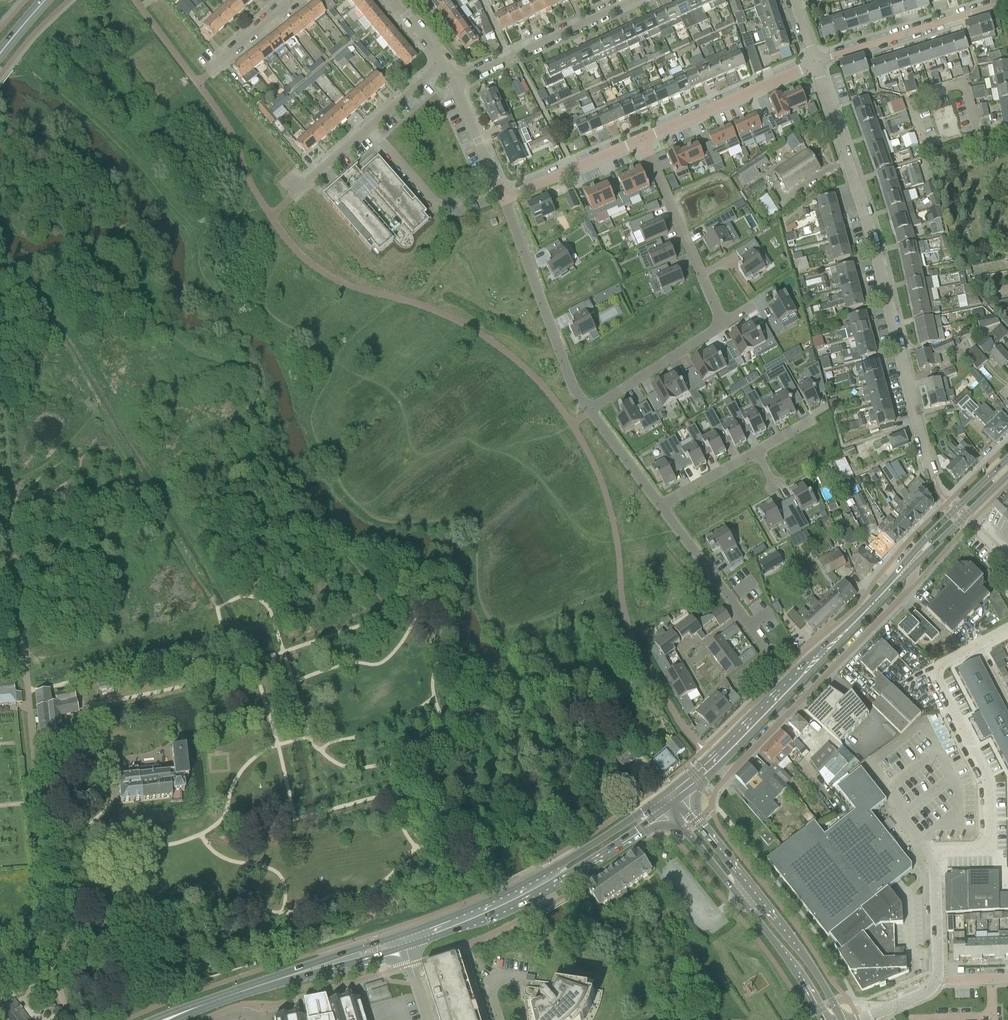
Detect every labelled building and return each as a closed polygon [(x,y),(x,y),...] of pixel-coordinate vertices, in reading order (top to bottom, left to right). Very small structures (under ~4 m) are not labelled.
[(176,4),(184,13),(193,6),(188,0),(180,0),(176,4)] [(190,1),(196,8),(201,4),(198,0),(192,0),(190,1)] [(232,0),(222,8),(232,19),(242,11),(232,0)] [(242,11),(252,2),(250,0),(232,0),(242,11)] [(335,6),(330,0),(319,0),(327,12),(335,6)] [(354,7),(362,17),(373,8),(367,0),(362,0),(354,7)] [(430,1),(437,11),(450,2),(449,0),(432,0),(430,1)] [(450,2),(437,11),(445,21),(457,12),(462,8),(456,0),(453,0),(450,2)] [(541,0),(534,0),(528,2),(535,16),(546,11),(541,0)] [(546,11),(547,14),(552,12),(551,9),(557,6),(554,0),(541,0),(546,11)] [(698,0),(688,0),(685,1),(691,14),(694,19),(704,14),(698,0)] [(711,0),(698,0),(704,14),(705,14),(702,9),(709,6),(711,11),(715,9),(711,0)] [(724,0),(711,0),(715,9),(726,4),(724,0)] [(750,2),(753,1),(755,8),(774,2),(773,0),(749,0),(750,2)] [(889,3),(894,18),(905,14),(901,0),(898,0),(889,3)] [(913,0),(901,0),(905,14),(917,11),(913,0)] [(917,11),(929,7),(926,0),(913,0),(917,11)] [(691,14),(685,1),(674,6),(680,19),(681,19),(691,14)] [(735,3),(730,4),(734,16),(742,13),(738,1),(735,3)] [(315,2),(305,11),(314,22),(324,14),(320,9),(321,8),(320,7),(319,7),(315,2)] [(535,16),(528,2),(517,8),(524,22),(535,16)] [(774,2),(755,8),(755,9),(754,9),(758,20),(759,20),(778,13),(774,2)] [(889,3),(877,6),(882,22),(894,18),(889,3)] [(474,6),(478,13),(483,11),(479,4),(474,6)] [(335,6),(327,12),(333,19),(338,15),(332,8),(335,6)] [(680,19),(674,6),(664,12),(671,29),(683,23),(681,19),(680,19)] [(877,6),(866,10),(870,25),(882,22),(877,6)] [(222,8),(213,17),(223,28),(232,19),(222,8)] [(382,18),(373,8),(362,17),(370,27),(382,18)] [(517,8),(506,13),(513,27),(524,22),(517,8)] [(457,12),(445,21),(452,31),(464,22),(467,20),(460,10),(457,12)] [(866,10),(854,14),(859,29),(870,25),(866,10)] [(314,22),(305,11),(294,19),(303,30),(314,22)] [(671,29),(664,12),(653,17),(661,34),(671,29)] [(513,27),(506,13),(495,18),(501,32),(513,27)] [(778,13),(759,20),(763,31),(781,25),(778,13)] [(854,14),(843,17),(847,32),(859,29),(854,14)] [(223,28),(213,17),(203,27),(212,37),(223,28)] [(653,17),(642,22),(650,39),(661,34),(653,17)] [(843,17),(831,21),(836,36),(847,32),(843,17)] [(390,28),(382,18),(370,27),(379,37),(390,28)] [(989,18),(977,21),(984,42),(995,38),(989,18)] [(303,30),(294,19),(284,27),(293,38),(303,30)] [(733,20),(722,25),(724,29),(734,24),(733,20)] [(831,21),(829,22),(819,25),(824,39),(836,36),(831,21)] [(984,42),(977,21),(965,25),(972,45),(984,42)] [(344,32),(348,29),(343,22),(339,26),(344,32)] [(471,32),(464,22),(452,31),(459,41),(471,32)] [(488,22),(483,24),(483,25),(480,26),(486,37),(493,33),(488,22)] [(650,39),(642,22),(631,27),(637,39),(642,37),(644,41),(650,39)] [(781,25),(763,31),(767,42),(765,42),(766,43),(785,36),(781,25)] [(293,38),(284,27),(274,35),(283,47),(293,38)] [(637,39),(631,27),(620,32),(628,49),(639,44),(637,39)] [(390,28),(379,37),(387,47),(398,38),(390,28)] [(735,32),(733,28),(721,34),(723,38),(735,32)] [(348,29),(344,32),(349,39),(354,36),(348,29)] [(476,29),(471,32),(459,41),(466,51),(479,42),(475,38),(480,34),(476,29)] [(620,32),(609,37),(618,54),(628,49),(620,32)] [(274,35),(264,43),(273,55),(283,47),(274,35)] [(707,40),(709,43),(720,39),(718,35),(707,40)] [(746,49),(753,47),(754,46),(750,35),(742,38),(746,49)] [(789,48),(785,36),(766,43),(770,57),(780,54),(779,51),(789,48)] [(964,36),(952,40),(957,54),(968,50),(964,36)] [(609,37),(598,42),(607,59),(618,54),(609,37)] [(407,48),(398,38),(387,47),(396,57),(407,48)] [(709,43),(707,40),(696,45),(698,48),(709,43)] [(952,40),(941,43),(945,57),(957,54),(952,40)] [(607,59),(598,42),(588,47),(596,65),(607,59)] [(273,55),(264,43),(253,51),(262,63),(273,55)] [(334,48),(337,52),(344,47),(340,43),(334,48)] [(364,49),(359,43),(355,46),(361,52),(364,49)] [(941,43),(929,47),(934,61),(945,57),(941,43)] [(588,47),(577,52),(585,70),(596,65),(588,47)] [(657,54),(659,58),(669,53),(667,47),(661,49),(662,52),(657,54)] [(757,57),(753,47),(746,49),(749,61),(749,60),(754,75),(754,76),(762,72),(757,57)] [(929,47),(918,50),(922,65),(934,61),(929,47)] [(337,52),(334,48),(328,53),(331,57),(337,52)] [(407,48),(396,57),(404,67),(409,63),(410,64),(411,62),(416,58),(407,48)] [(347,49),(340,55),(343,59),(350,53),(347,49)] [(370,56),(364,49),(361,52),(366,59),(370,56)] [(738,49),(727,54),(734,72),(746,67),(738,49)] [(922,65),(918,50),(906,54),(911,68),(922,65)] [(253,51),(243,59),(252,71),(262,63),(253,51)] [(577,52),(566,57),(572,70),(574,75),(585,70),(577,52)] [(726,52),(715,57),(723,76),(734,72),(727,54),(726,52)] [(900,56),(895,57),(899,72),(911,68),(906,54),(905,54),(905,52),(899,54),(900,56)] [(999,52),(988,56),(989,59),(990,64),(1002,61),(999,52)] [(659,58),(657,54),(649,57),(649,56),(645,57),(646,59),(648,63),(659,58)] [(334,60),(337,64),(343,59),(340,55),(334,60)] [(988,56),(989,59),(977,61),(978,66),(990,64),(989,59),(988,56)] [(566,57),(555,62),(561,75),(572,70),(566,57)] [(715,57),(704,61),(713,81),(717,79),(718,82),(725,79),(723,76),(715,57)] [(864,57),(852,60),(856,76),(862,74),(864,79),(870,77),(864,57)] [(899,72),(895,57),(883,61),(888,75),(899,72)] [(252,71),(243,59),(232,68),(241,79),(252,71)] [(314,65),(317,69),(324,63),(320,59),(314,65)] [(382,68),(374,59),(370,63),(378,72),(382,68)] [(648,63),(646,59),(635,64),(637,68),(648,63)] [(856,76),(852,60),(840,64),(846,84),(852,83),(850,78),(856,76)] [(713,81),(704,61),(693,66),(693,68),(693,67),(702,86),(706,84),(707,87),(714,84),(713,81)] [(888,75),(883,61),(871,65),(876,79),(888,75)] [(548,76),(542,79),(546,89),(564,80),(561,75),(555,62),(544,67),(548,76)] [(993,66),(996,78),(1007,76),(1007,63),(993,66)] [(317,69),(314,65),(308,70),(311,74),(317,69)] [(650,65),(642,69),(644,73),(652,69),(650,65)] [(320,72),(323,76),(330,70),(327,66),(320,72)] [(693,67),(693,68),(683,72),(691,91),(702,86),(693,67)] [(388,75),(382,68),(378,72),(384,78),(388,75)] [(644,73),(642,69),(633,73),(635,77),(644,73)] [(937,73),(936,69),(930,70),(934,86),(941,84),(939,80),(937,73)] [(971,78),(970,78),(968,79),(969,83),(980,81),(978,69),(975,70),(971,78)] [(313,77),(316,81),(323,76),(320,72),(313,77)] [(691,91),(683,72),(672,77),(680,96),(691,91)] [(375,74),(364,83),(374,94),(385,85),(380,80),(381,80),(379,79),(375,74)] [(628,75),(620,79),(622,83),(630,79),(628,75)] [(297,79),(294,81),(297,85),(304,80),(300,76),(297,79)] [(996,78),(989,79),(991,91),(998,90),(1007,88),(1007,76),(996,78)] [(680,96),(672,77),(661,82),(669,100),(680,96)] [(622,83),(620,79),(612,83),(614,87),(622,83)] [(291,91),(297,85),(294,81),(287,86),(291,91)] [(525,94),(518,81),(510,85),(517,98),(525,94)] [(669,100),(661,82),(660,81),(649,86),(658,105),(669,100)] [(906,95),(918,91),(915,81),(908,83),(903,84),(906,95)] [(299,88),(303,92),(310,86),(306,82),(299,88)] [(374,94),(364,83),(354,92),(364,103),(374,94)] [(892,88),(890,83),(878,87),(879,92),(881,91),(882,93),(884,93),(886,93),(893,94),(891,88),(892,88)] [(485,89),(488,95),(481,98),(487,112),(501,105),(496,92),(498,91),(495,84),(485,89)] [(868,90),(867,91),(861,92),(863,98),(869,96),(875,93),(872,84),(866,86),(868,90)] [(646,96),(641,98),(647,110),(658,105),(649,86),(643,89),(646,96)] [(985,92),(984,86),(970,89),(972,95),(985,92)] [(299,88),(289,96),(293,100),(303,92),(299,88)] [(998,90),(1000,102),(1007,100),(1007,88),(998,90)] [(558,97),(548,101),(550,107),(572,97),(570,93),(568,90),(568,89),(557,94),(557,95),(558,97)] [(782,97),(781,97),(788,113),(789,112),(807,104),(800,89),(782,97)] [(354,92),(345,100),(355,111),(364,103),(354,92)] [(282,94),(274,99),(278,104),(285,98),(282,94)] [(781,95),(769,100),(778,121),(790,115),(789,112),(788,113),(781,97),(782,97),(781,95)] [(636,115),(630,102),(628,96),(617,101),(619,107),(625,120),(629,118),(631,119),(635,117),(636,115)] [(895,102),(897,101),(896,97),(887,96),(888,99),(884,100),(885,106),(892,104),(896,102),(895,102)] [(278,104),(281,108),(289,102),(286,99),(285,98),(278,104)] [(578,103),(576,98),(562,104),(566,112),(580,106),(578,103)] [(647,110),(641,98),(630,102),(636,115),(640,113),(641,115),(647,112),(647,110)] [(278,104),(274,99),(269,104),(272,109),(278,104)] [(869,106),(867,99),(853,104),(857,116),(876,109),(875,104),(869,106)] [(345,100),(335,109),(345,120),(355,111),(345,100)] [(897,101),(895,102),(896,102),(892,104),(896,115),(899,114),(906,111),(902,100),(897,101)] [(617,101),(606,106),(614,124),(625,120),(619,107),(617,101)] [(264,115),(269,111),(261,102),(256,106),(264,115)] [(501,105),(487,112),(494,128),(499,126),(501,131),(524,121),(515,125),(506,103),(501,105)] [(278,104),(272,109),(276,113),(281,108),(278,104)] [(807,107),(812,117),(818,113),(814,104),(807,107)] [(989,116),(986,104),(976,106),(979,118),(989,116)] [(606,106),(595,111),(603,129),(614,124),(606,106)] [(876,109),(857,116),(861,127),(875,122),(882,119),(879,108),(876,109)] [(326,117),(325,118),(335,129),(345,120),(335,109),(326,117)] [(269,111),(264,115),(271,125),(276,120),(269,111)] [(595,111),(584,116),(592,134),(603,129),(595,111)] [(906,111),(899,114),(901,119),(890,123),(890,124),(885,126),(887,131),(891,129),(910,123),(906,111)] [(311,121),(315,126),(325,137),(335,129),(325,118),(321,112),(311,121)] [(756,115),(745,119),(755,140),(764,136),(767,144),(775,140),(771,132),(765,119),(759,122),(756,115)] [(592,134),(584,116),(578,119),(577,117),(572,119),(571,122),(574,127),(575,127),(581,139),(592,134)] [(503,136),(499,138),(506,154),(520,148),(531,143),(526,130),(528,129),(527,128),(529,127),(534,120),(532,117),(524,121),(501,131),(503,136)] [(771,117),(766,119),(771,131),(777,129),(771,117)] [(981,127),(990,125),(989,117),(980,119),(981,127)] [(740,121),(733,124),(742,145),(755,140),(745,119),(744,120),(743,119),(743,120),(741,121),(740,121)] [(879,133),(875,122),(861,127),(865,138),(879,133)] [(325,137),(315,126),(306,135),(315,146),(325,137)] [(720,130),(718,131),(728,152),(740,146),(731,126),(724,129),(723,128),(723,129),(721,130),(721,129),(720,130)] [(711,143),(705,146),(708,153),(714,167),(722,163),(718,156),(728,152),(718,131),(708,136),(711,143)] [(879,133),(865,138),(869,150),(883,145),(879,133)] [(529,148),(546,141),(552,145),(555,150),(559,148),(551,134),(528,145),(529,148)] [(797,149),(803,145),(796,134),(790,138),(797,149)] [(306,135),(303,137),(295,144),(305,155),(315,146),(306,135)] [(883,145),(869,150),(873,161),(887,156),(895,153),(894,150),(891,142),(883,145)] [(680,152),(679,153),(686,168),(703,160),(707,170),(714,167),(708,153),(703,156),(698,144),(680,152)] [(526,162),(520,148),(506,154),(512,168),(526,162)] [(679,151),(667,156),(674,173),(675,176),(676,176),(678,180),(690,175),(686,168),(679,153),(680,152),(679,151)] [(804,178),(819,168),(808,151),(775,173),(787,192),(805,180),(804,178)] [(891,168),(887,156),(873,161),(877,172),(891,168)] [(356,166),(322,196),(370,252),(371,251),(370,251),(372,249),(378,255),(392,242),(394,240),(399,247),(400,248),(401,248),(403,249),(404,249),(405,249),(406,249),(407,249),(408,249),(409,248),(410,248),(410,247),(411,247),(412,246),(412,245),(413,244),(413,243),(413,242),(413,241),(413,240),(413,239),(413,238),(412,237),(412,236),(411,236),(413,234),(428,222),(422,216),(425,214),(426,214),(377,158),(376,158),(377,159),(360,173),(360,174),(358,175),(353,169),(357,166),(356,166)] [(909,179),(920,175),(917,163),(905,167),(909,179)] [(640,167),(628,173),(629,175),(630,175),(638,194),(639,194),(650,189),(640,167)] [(896,183),(892,171),(878,175),(882,187),(896,183)] [(629,175),(618,180),(624,193),(619,195),(624,208),(630,205),(628,201),(639,196),(639,194),(638,194),(630,175),(629,175)] [(923,185),(920,175),(909,179),(912,188),(923,185)] [(896,183),(882,187),(885,199),(899,194),(896,183)] [(597,189),(596,189),(606,213),(617,208),(618,210),(624,208),(619,195),(613,198),(608,184),(597,189)] [(929,198),(936,195),(934,184),(923,187),(926,199),(929,198)] [(596,187),(584,192),(590,208),(585,210),(590,223),(597,220),(596,218),(606,213),(596,189),(597,189),(596,187)] [(899,194),(885,199),(889,210),(911,203),(907,192),(900,195),(899,194)] [(572,193),(565,196),(571,210),(578,207),(572,193)] [(769,194),(758,202),(769,219),(780,211),(769,194)] [(940,207),(936,195),(929,198),(932,209),(937,208),(940,207)] [(834,196),(818,201),(819,206),(813,208),(814,213),(837,207),(834,196)] [(548,197),(537,202),(535,201),(531,203),(531,205),(528,206),(534,220),(542,217),(543,219),(555,214),(548,197)] [(657,202),(645,208),(647,214),(660,209),(657,202)] [(911,203),(889,210),(892,222),(906,217),(914,215),(911,203)] [(837,207),(814,213),(817,223),(823,221),(840,217),(837,207)] [(937,208),(932,209),(930,210),(933,221),(940,219),(937,208)] [(709,237),(703,241),(710,253),(721,247),(722,250),(732,244),(723,228),(737,220),(732,211),(704,227),(705,228),(705,227),(710,236),(709,237)] [(556,218),(562,232),(570,228),(564,215),(556,218)] [(914,215),(906,217),(892,222),(896,233),(910,229),(920,225),(919,223),(915,220),(913,216),(914,215)] [(650,216),(628,225),(633,235),(638,247),(645,244),(668,235),(662,221),(655,224),(653,224),(650,216)] [(840,217),(823,221),(825,226),(818,228),(820,233),(842,227),(840,217)] [(589,221),(582,226),(587,234),(593,230),(589,221)] [(938,234),(943,233),(941,223),(935,225),(938,234)] [(797,228),(794,224),(786,228),(787,233),(797,228)] [(845,237),(842,227),(820,233),(821,238),(827,236),(829,241),(845,237)] [(910,229),(896,233),(899,245),(914,240),(910,229)] [(787,244),(795,241),(793,234),(785,237),(787,244)] [(845,237),(829,241),(830,247),(824,248),(825,253),(848,247),(845,237)] [(942,251),(948,250),(945,237),(939,239),(942,251)] [(754,240),(736,253),(745,266),(738,271),(746,283),(752,279),(754,281),(759,277),(758,275),(765,270),(753,252),(759,248),(754,240)] [(659,241),(644,247),(654,269),(676,259),(670,246),(662,249),(659,241)] [(554,263),(547,267),(554,279),(560,275),(562,277),(568,273),(566,271),(574,266),(558,242),(545,250),(554,263)] [(923,243),(915,244),(900,248),(903,260),(917,257),(917,256),(925,255),(923,243)] [(848,247),(825,253),(828,266),(834,264),(834,262),(850,257),(848,247)] [(950,258),(948,250),(942,251),(945,259),(950,258)] [(917,257),(903,260),(905,271),(920,268),(926,267),(923,255),(917,257)] [(809,270),(806,258),(795,261),(798,273),(809,270)] [(852,265),(836,269),(835,267),(829,269),(833,281),(855,276),(852,265)] [(664,267),(650,273),(654,281),(656,280),(662,292),(664,297),(672,292),(670,288),(684,282),(678,269),(670,272),(670,273),(667,274),(664,267)] [(922,280),(920,268),(905,271),(908,283),(922,280)] [(855,276),(833,281),(834,287),(840,285),(841,290),(858,286),(855,276)] [(825,277),(821,279),(806,283),(807,288),(817,285),(817,286),(822,284),(827,283),(825,277)] [(922,280),(908,283),(910,295),(931,291),(933,290),(931,279),(922,281),(922,280)] [(619,285),(593,299),(597,307),(622,293),(619,285)] [(965,296),(974,294),(969,285),(963,286),(965,296)] [(858,286),(841,290),(843,295),(837,297),(838,302),(860,296),(858,286)] [(933,302),(931,291),(910,295),(913,307),(933,302)] [(774,318),(769,321),(776,335),(785,330),(780,322),(797,313),(785,292),(773,299),(777,307),(770,310),(774,317),(774,318)] [(981,305),(974,294),(965,296),(968,308),(981,305)] [(860,296),(838,302),(807,310),(810,322),(821,319),(819,313),(834,309),(833,308),(845,305),(847,310),(863,306),(860,296)] [(592,343),(599,339),(595,332),(596,332),(586,313),(593,309),(588,301),(568,312),(576,326),(569,330),(575,342),(588,335),(592,343)] [(935,309),(933,302),(913,307),(915,319),(939,314),(938,309),(935,309)] [(982,310),(974,312),(976,320),(984,318),(982,310)] [(664,311),(649,320),(656,330),(670,322),(664,311)] [(844,325),(845,327),(839,328),(840,331),(868,324),(865,314),(849,318),(850,323),(844,325)] [(931,319),(916,322),(917,328),(916,329),(917,334),(934,331),(942,329),(939,317),(931,319)] [(978,321),(980,331),(999,324),(993,318),(978,321)] [(752,324),(741,330),(753,351),(774,339),(766,326),(760,329),(760,330),(756,332),(752,324)] [(868,324),(845,330),(846,330),(847,335),(848,340),(871,334),(868,324)] [(1000,326),(989,337),(995,344),(1007,333),(1000,326)] [(934,331),(917,334),(918,340),(920,340),(921,346),(942,342),(945,341),(942,329),(934,331)] [(741,330),(731,336),(735,344),(725,349),(727,352),(727,351),(733,362),(734,362),(753,351),(741,330)] [(871,334),(848,340),(851,350),(873,344),(871,334)] [(822,337),(810,340),(812,350),(824,347),(822,337)] [(984,355),(994,346),(988,338),(978,347),(984,355)] [(935,367),(935,366),(941,365),(938,355),(946,352),(955,348),(952,341),(930,350),(916,354),(920,371),(935,367)] [(876,355),(873,344),(851,350),(854,363),(861,361),(860,359),(876,355)] [(799,347),(783,356),(787,363),(802,354),(799,347)] [(839,347),(829,349),(831,356),(840,353),(839,347)] [(975,347),(965,356),(976,371),(987,361),(986,360),(976,348),(975,347)] [(999,347),(990,355),(1002,369),(1007,363),(1007,357),(999,347)] [(713,349),(703,355),(714,376),(715,376),(726,370),(729,375),(738,370),(733,362),(727,351),(727,352),(717,357),(716,355),(713,349)] [(694,370),(686,374),(687,375),(688,377),(688,376),(696,390),(695,390),(697,393),(706,388),(704,384),(716,378),(715,376),(714,376),(703,355),(692,361),(696,369),(694,370)] [(783,356),(770,364),(773,370),(787,363),(783,356)] [(829,361),(821,363),(823,371),(831,369),(829,361)] [(860,364),(855,366),(859,379),(881,373),(878,362),(861,367),(860,364)] [(810,381),(797,388),(809,409),(820,403),(816,395),(824,390),(824,391),(825,390),(818,363),(804,371),(810,381)] [(945,371),(948,377),(956,374),(954,368),(945,371)] [(836,378),(836,381),(845,381),(845,370),(828,371),(829,378),(836,378)] [(881,373),(859,379),(860,384),(866,382),(867,387),(884,383),(881,373)] [(674,374),(664,380),(676,401),(695,390),(696,390),(688,376),(688,377),(679,382),(678,380),(674,374)] [(785,392),(774,399),(785,420),(796,414),(792,407),(802,401),(787,374),(778,379),(785,392)] [(664,380),(654,386),(658,394),(648,399),(655,413),(659,411),(676,401),(664,380)] [(940,384),(939,380),(925,384),(928,396),(948,392),(946,384),(943,385),(943,383),(940,384)] [(743,381),(728,389),(732,395),(746,386),(743,381)] [(994,394),(984,381),(978,385),(988,398),(994,394)] [(884,383),(867,387),(869,392),(863,394),(864,399),(886,393),(884,383)] [(961,393),(951,402),(956,407),(957,406),(966,398),(967,397),(970,394),(965,389),(961,393)] [(949,391),(948,392),(928,396),(931,409),(945,406),(950,405),(948,399),(954,397),(953,390),(949,391)] [(755,392),(746,397),(753,410),(754,410),(761,423),(762,423),(771,418),(775,425),(785,420),(774,399),(762,405),(755,392)] [(889,403),(886,393),(864,399),(865,404),(871,402),(873,407),(889,403)] [(967,397),(966,398),(957,406),(963,412),(973,403),(967,397)] [(729,400),(723,403),(726,408),(732,404),(729,400)] [(618,418),(616,419),(623,432),(640,423),(646,420),(651,428),(661,423),(659,420),(656,413),(653,415),(646,402),(635,409),(631,401),(619,408),(623,416),(618,418)] [(726,408),(733,421),(734,421),(741,435),(742,434),(751,429),(752,431),(755,437),(766,431),(763,425),(762,423),(761,423),(754,410),(753,410),(742,416),(739,411),(735,403),(732,404),(726,408)] [(889,403),(873,407),(874,412),(868,414),(869,419),(892,413),(889,403)] [(979,410),(1004,436),(1007,433),(1007,422),(1001,415),(997,419),(995,417),(984,405),(979,410)] [(712,410),(703,415),(713,433),(714,432),(721,446),(722,446),(731,441),(732,442),(735,448),(746,442),(743,436),(742,434),(741,435),(734,421),(733,421),(722,428),(712,410)] [(1004,436),(979,410),(974,415),(985,427),(987,429),(983,432),(995,445),(1004,436)] [(894,423),(892,413),(869,419),(871,424),(877,422),(878,427),(894,423)] [(855,423),(846,425),(848,431),(857,428),(855,423)] [(695,425),(686,430),(693,444),(694,444),(701,457),(702,457),(711,452),(712,453),(715,459),(726,453),(723,447),(722,446),(721,446),(714,432),(713,433),(702,439),(695,425)] [(960,426),(954,429),(958,437),(964,434),(960,426)] [(903,433),(881,442),(873,445),(875,451),(890,445),(893,451),(908,445),(903,433)] [(675,437),(666,441),(681,468),(691,463),(692,465),(695,470),(706,464),(703,459),(702,457),(701,457),(694,444),(693,444),(682,450),(675,437)] [(665,460),(651,468),(657,478),(659,477),(660,478),(665,487),(676,481),(673,475),(672,474),(681,468),(666,441),(658,446),(665,460)] [(953,444),(949,448),(969,469),(977,461),(967,451),(970,448),(964,442),(957,449),(953,444)] [(856,454),(853,447),(842,452),(844,458),(856,454)] [(940,457),(937,457),(941,471),(946,471),(956,482),(969,469),(949,448),(945,452),(955,462),(952,465),(947,460),(945,462),(940,457)] [(853,476),(845,460),(835,464),(840,474),(842,473),(845,480),(853,476)] [(863,471),(859,462),(849,466),(853,475),(863,471)] [(897,479),(888,465),(882,469),(891,483),(897,479)] [(915,491),(910,495),(928,512),(933,507),(933,503),(929,500),(930,498),(924,492),(925,492),(921,488),(924,485),(919,480),(911,488),(915,491)] [(786,504),(785,504),(800,531),(809,526),(801,513),(817,504),(811,494),(809,495),(803,484),(790,491),(795,499),(786,504)] [(821,490),(829,511),(836,508),(829,487),(821,490)] [(861,495),(854,498),(857,504),(863,501),(861,495)] [(905,500),(902,503),(920,520),(928,512),(910,495),(905,500)] [(1007,495),(993,508),(1007,524),(1007,497),(1007,495)] [(771,502),(759,509),(765,520),(762,521),(768,531),(784,522),(792,536),(800,531),(785,504),(785,505),(776,510),(771,502)] [(902,503),(899,507),(894,512),(900,518),(912,529),(920,520),(902,503)] [(903,537),(886,521),(883,516),(878,520),(882,524),(877,529),(895,546),(903,537)] [(840,517),(833,520),(836,527),(844,523),(840,517)] [(912,529),(900,518),(895,523),(889,517),(886,521),(903,537),(912,529)] [(717,530),(710,534),(712,536),(705,540),(712,552),(719,548),(730,566),(743,559),(726,528),(718,533),(717,530)] [(856,543),(850,529),(839,534),(846,548),(856,543)] [(870,540),(874,542),(868,548),(882,560),(895,546),(877,529),(870,537),(870,540)] [(763,546),(751,552),(754,558),(766,551),(763,546)] [(867,576),(878,565),(862,550),(851,561),(859,568),(857,570),(862,575),(864,573),(867,576)] [(777,553),(759,563),(765,573),(776,567),(774,563),(780,559),(777,553)] [(826,576),(846,566),(840,553),(820,563),(826,576)] [(967,624),(966,621),(973,614),(975,616),(981,610),(979,608),(990,597),(982,589),(984,587),(983,581),(982,579),(983,578),(970,565),(969,567),(967,565),(961,565),(959,567),(958,565),(945,579),(946,580),(945,582),(945,588),(946,590),(941,595),(938,595),(938,599),(927,610),(952,635),(963,624),(967,624)] [(793,611),(787,616),(800,631),(806,625),(814,634),(831,618),(857,594),(853,591),(845,581),(819,604),(813,609),(808,614),(801,620),(796,614),(793,611)] [(999,596),(998,595),(992,598),(988,602),(999,622),(1007,618),(1007,613),(999,596)] [(691,617),(674,630),(682,641),(689,635),(691,638),(697,634),(701,631),(702,631),(701,630),(714,620),(716,622),(727,614),(722,608),(710,617),(710,616),(695,622),(691,617)] [(727,614),(716,622),(720,628),(731,619),(727,614)] [(912,619),(910,617),(908,615),(905,619),(906,621),(898,629),(915,646),(919,642),(918,642),(925,635),(932,642),(939,635),(917,614),(912,619)] [(708,645),(706,647),(713,656),(717,662),(732,651),(725,643),(740,632),(735,625),(708,645)] [(656,646),(650,650),(657,663),(664,658),(665,658),(674,651),(675,650),(673,647),(680,642),(672,631),(655,644),(656,646)] [(701,631),(697,634),(702,641),(706,638),(701,631)] [(872,707),(901,735),(921,714),(881,676),(899,658),(882,642),(860,664),(877,681),(877,685),(872,690),(880,698),(872,707)] [(990,655),(996,664),(1007,658),(1002,648),(1001,649),(990,655)] [(732,651),(717,662),(721,668),(728,677),(731,676),(757,656),(752,649),(738,660),(732,651)] [(664,658),(657,663),(671,688),(689,678),(686,672),(682,665),(680,666),(672,671),(665,658),(664,658)] [(978,660),(959,670),(965,681),(984,671),(978,660)] [(984,671),(965,681),(970,692),(989,682),(984,671)] [(689,678),(671,688),(684,711),(688,708),(691,713),(694,710),(694,709),(687,696),(694,692),(697,690),(693,684),(689,678)] [(97,683),(99,691),(116,688),(114,679),(97,683)] [(16,704),(22,703),(22,702),(21,692),(15,693),(13,680),(0,682),(0,705),(16,704)] [(989,682),(970,692),(976,702),(995,692),(989,682)] [(804,710),(804,711),(843,748),(844,747),(841,745),(869,715),(852,692),(845,699),(829,689),(807,713),(804,710)] [(59,717),(77,713),(73,692),(64,694),(64,693),(63,693),(63,694),(55,695),(57,704),(51,705),(49,691),(35,694),(38,719),(35,719),(35,724),(37,724),(38,724),(39,734),(55,732),(61,732),(59,717)] [(711,698),(706,702),(721,718),(740,699),(733,692),(725,700),(718,694),(716,692),(711,698)] [(995,692),(976,702),(981,713),(1000,703),(995,692)] [(703,721),(695,729),(701,737),(721,718),(706,702),(701,707),(695,713),(697,715),(703,721)] [(981,722),(976,724),(978,728),(1006,714),(1000,703),(981,713),(977,715),(981,722)] [(659,707),(651,712),(655,718),(663,712),(659,707)] [(978,728),(981,733),(985,730),(989,737),(993,735),(1007,727),(1007,718),(1006,714),(978,728)] [(797,716),(789,725),(800,736),(808,727),(797,716)] [(993,735),(998,745),(1007,740),(1007,727),(993,735)] [(781,733),(771,742),(787,758),(796,749),(791,744),(792,743),(781,733)] [(668,748),(650,763),(658,773),(663,779),(670,773),(674,770),(680,764),(677,760),(678,759),(677,757),(685,750),(675,739),(666,746),(668,748)] [(792,743),(791,744),(796,749),(799,753),(802,755),(806,751),(804,749),(796,740),(792,743)] [(998,745),(1004,756),(1007,754),(1007,740),(998,745)] [(787,758),(771,742),(761,752),(772,763),(773,762),(774,764),(769,769),(784,784),(790,778),(782,771),(778,767),(787,758)] [(813,758),(810,760),(811,762),(818,771),(828,786),(830,788),(857,765),(859,763),(845,750),(840,756),(836,753),(827,745),(827,744),(813,758)] [(616,757),(625,768),(637,758),(628,747),(616,757)] [(173,772),(118,778),(120,803),(170,798),(171,802),(182,801),(181,791),(184,791),(183,778),(188,777),(185,748),(171,749),(173,772)] [(765,766),(757,774),(748,765),(735,778),(749,792),(744,797),(750,803),(747,806),(762,824),(767,820),(779,808),(773,802),(780,795),(787,788),(784,784),(769,769),(765,766)] [(830,936),(888,889),(912,870),(912,865),(871,814),(886,801),(861,769),(836,788),(855,812),(825,836),(814,823),(767,860),(828,937),(829,936),(830,936)] [(832,816),(828,810),(821,815),(825,821),(832,816)] [(776,840),(768,830),(760,837),(768,847),(776,840)] [(590,887),(587,889),(601,908),(603,906),(606,907),(609,905),(609,902),(614,898),(617,903),(625,902),(624,892),(652,872),(639,853),(596,883),(594,882),(590,885),(590,887)] [(950,876),(945,876),(946,914),(1007,910),(1007,894),(999,894),(999,872),(956,873),(956,875),(950,876)] [(888,889),(830,936),(842,951),(838,954),(862,992),(909,972),(909,970),(907,970),(906,960),(904,960),(900,960),(900,949),(895,949),(894,925),(903,925),(902,906),(888,889)] [(998,933),(999,940),(999,959),(1004,959),(1004,956),(1007,956),(1007,932),(998,933)] [(965,958),(965,941),(964,934),(953,934),(953,961),(959,961),(959,958),(965,958)] [(999,959),(999,940),(987,941),(988,957),(994,957),(995,959),(999,959)] [(976,941),(965,941),(965,958),(972,957),(972,960),(977,960),(976,941)] [(987,941),(976,941),(977,960),(982,960),(981,957),(988,957),(987,941)] [(456,958),(456,957),(423,968),(440,1019),(488,1019),(467,955),(456,958)] [(554,992),(552,999),(550,1001),(547,998),(542,1002),(545,1005),(543,1007),(538,1009),(537,1009),(528,1011),(529,1019),(593,1019),(595,1016),(596,1014),(597,1012),(598,1009),(599,1007),(600,1004),(601,1002),(601,999),(602,997),(602,994),(603,992),(557,985),(554,992)] [(274,1018),(274,1019),(364,1019),(360,1007),(357,1000),(357,999),(352,1001),(350,994),(346,992),(344,996),(344,998),(329,1002),(327,1003),(326,1004),(326,1001),(324,997),(302,1001),(303,1006),(305,1018),(304,1018),(299,1019),(299,1015),(298,1012),(294,1009),(292,1013),(292,1015),(274,1018)] [(0,1010),(5,1017),(5,1019),(29,1019),(22,1010),(14,999),(9,1003),(4,1007),(0,1010)]
